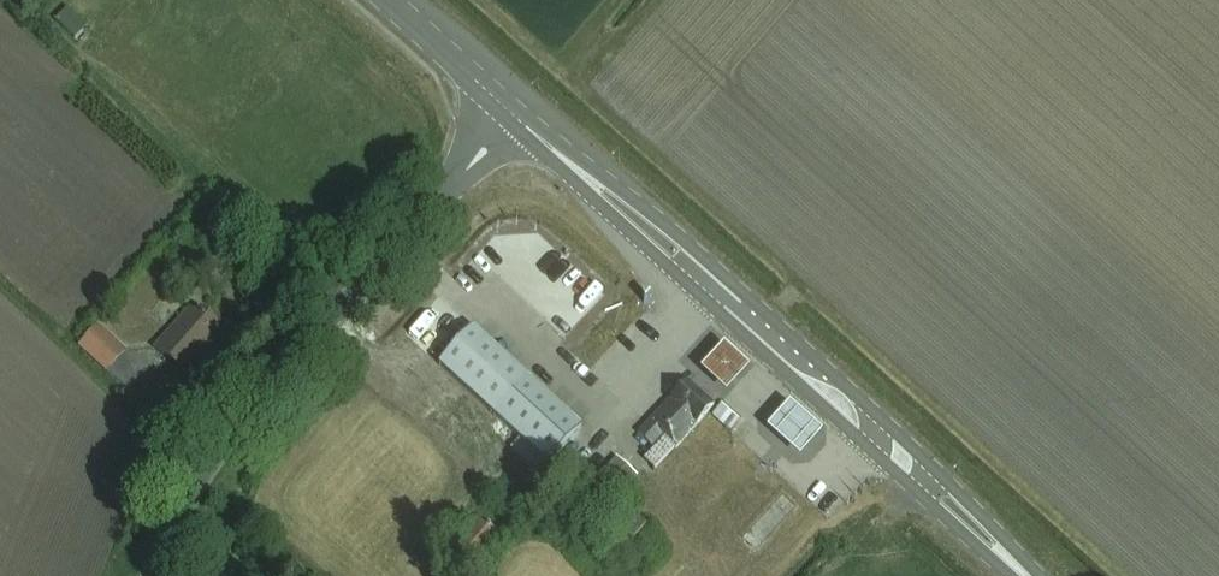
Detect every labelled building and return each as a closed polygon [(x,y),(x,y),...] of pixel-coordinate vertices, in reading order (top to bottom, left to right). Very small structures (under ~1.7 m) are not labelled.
[(186,375),(219,337),(212,330),(216,325),(201,312),(196,317),(189,311),(155,349),(186,375)] [(108,373),(127,352),(128,350),(99,325),(90,334),(79,347),(79,348),(83,351),(108,373)] [(549,467),(583,428),(529,378),(474,328),(439,367),(494,417),(549,467)] [(751,368),(724,344),(701,369),(728,393),(751,368)] [(650,425),(638,438),(653,451),(664,438),(676,449),(714,407),(686,383),(649,424),(650,425)] [(824,432),(791,403),(769,429),(803,458),(824,432)] [(603,513),(636,477),(616,459),(583,495),(603,513)] [(497,546),(491,541),(496,535),(476,518),(437,564),(452,575),(472,575),(497,546)]
